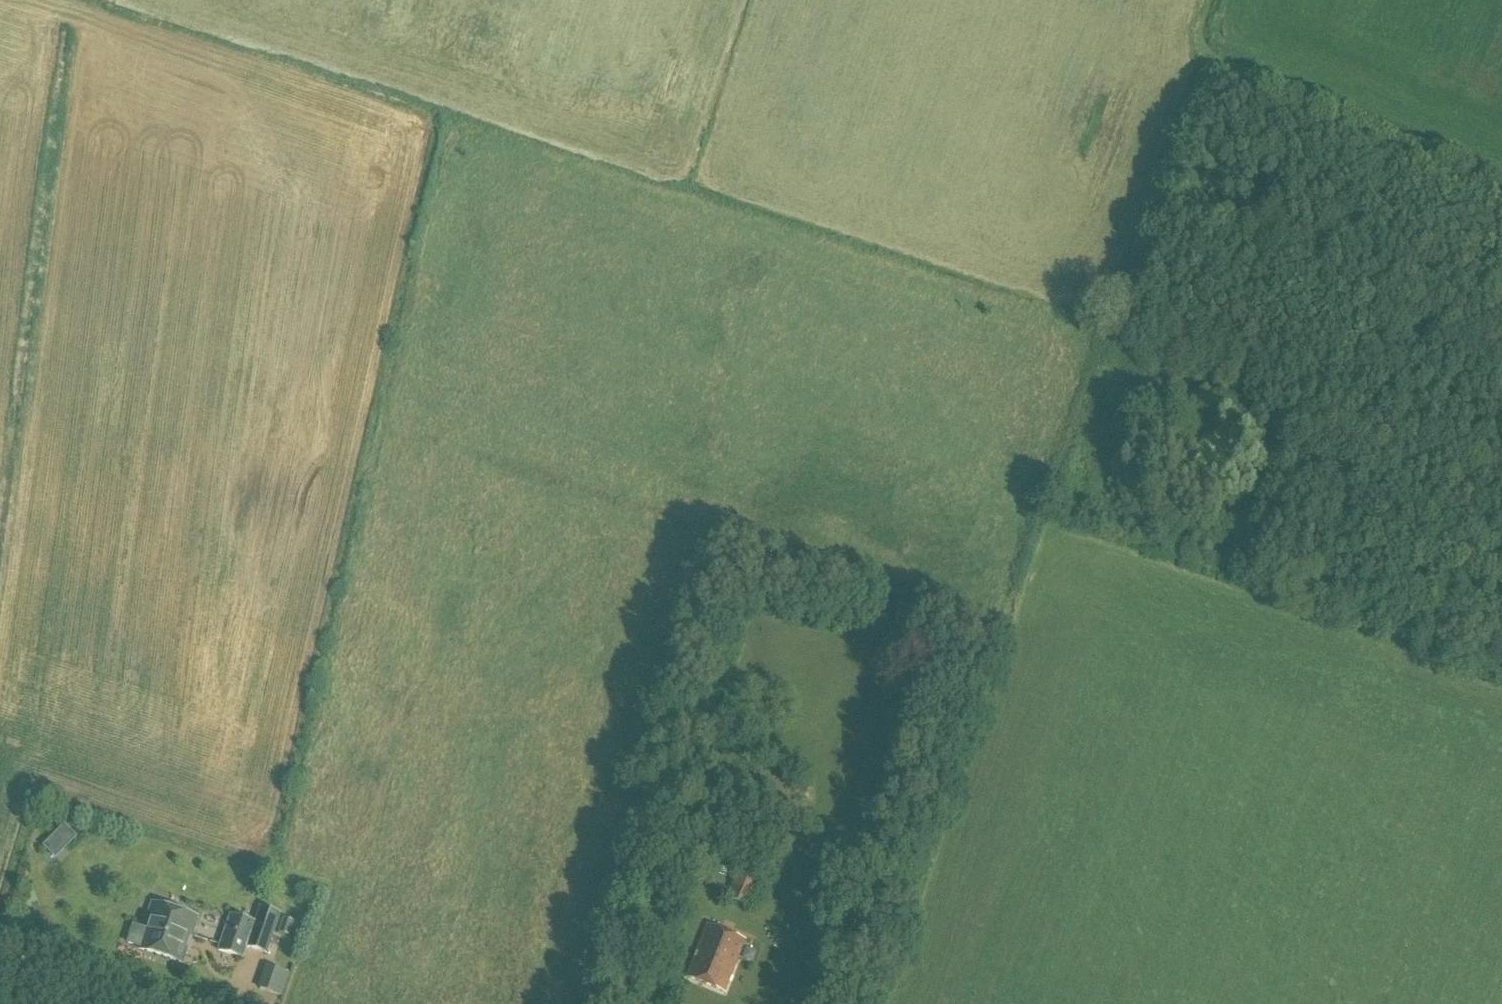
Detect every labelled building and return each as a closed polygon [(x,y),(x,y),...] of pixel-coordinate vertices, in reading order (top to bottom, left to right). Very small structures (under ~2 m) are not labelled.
[(55,836),(65,846),(71,839),(62,830),(55,836)] [(726,898),(750,908),(770,859),(749,850),(740,873),(737,872),(726,898)] [(198,918),(152,903),(145,927),(133,923),(127,942),(139,946),(138,949),(183,964),(198,918)] [(218,951),(243,959),(246,950),(270,957),(283,916),(260,908),(255,923),(231,915),(218,951)] [(279,932),(289,936),(294,922),(284,918),(279,932)] [(745,940),(708,926),(687,978),(724,992),(745,940)] [(290,997),(299,975),(279,967),(270,990),(290,997)]
